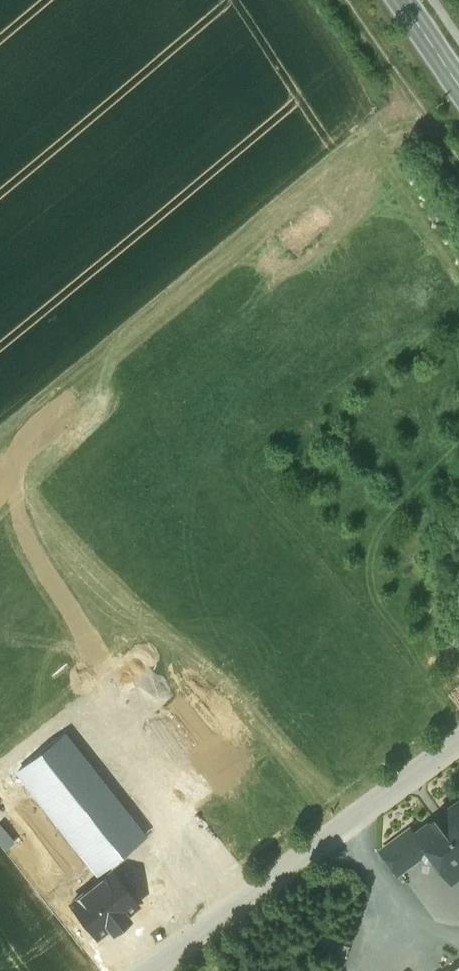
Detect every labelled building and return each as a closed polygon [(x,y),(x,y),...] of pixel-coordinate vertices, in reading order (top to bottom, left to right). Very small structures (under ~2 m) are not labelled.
[(383,851),(399,873),(423,856),(428,860),(437,862),(439,860),(450,875),(458,876),(458,803),(415,836),(410,831),(383,851)]
